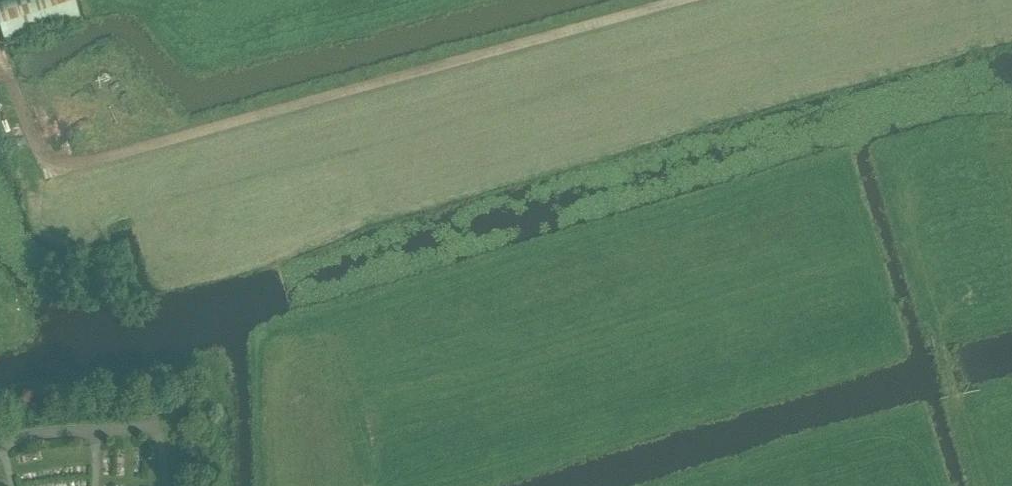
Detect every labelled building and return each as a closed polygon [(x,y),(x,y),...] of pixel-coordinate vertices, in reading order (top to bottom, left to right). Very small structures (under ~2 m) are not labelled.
[(2,36),(5,43),(81,19),(79,12),(75,0),(0,0),(0,28),(2,36)]
